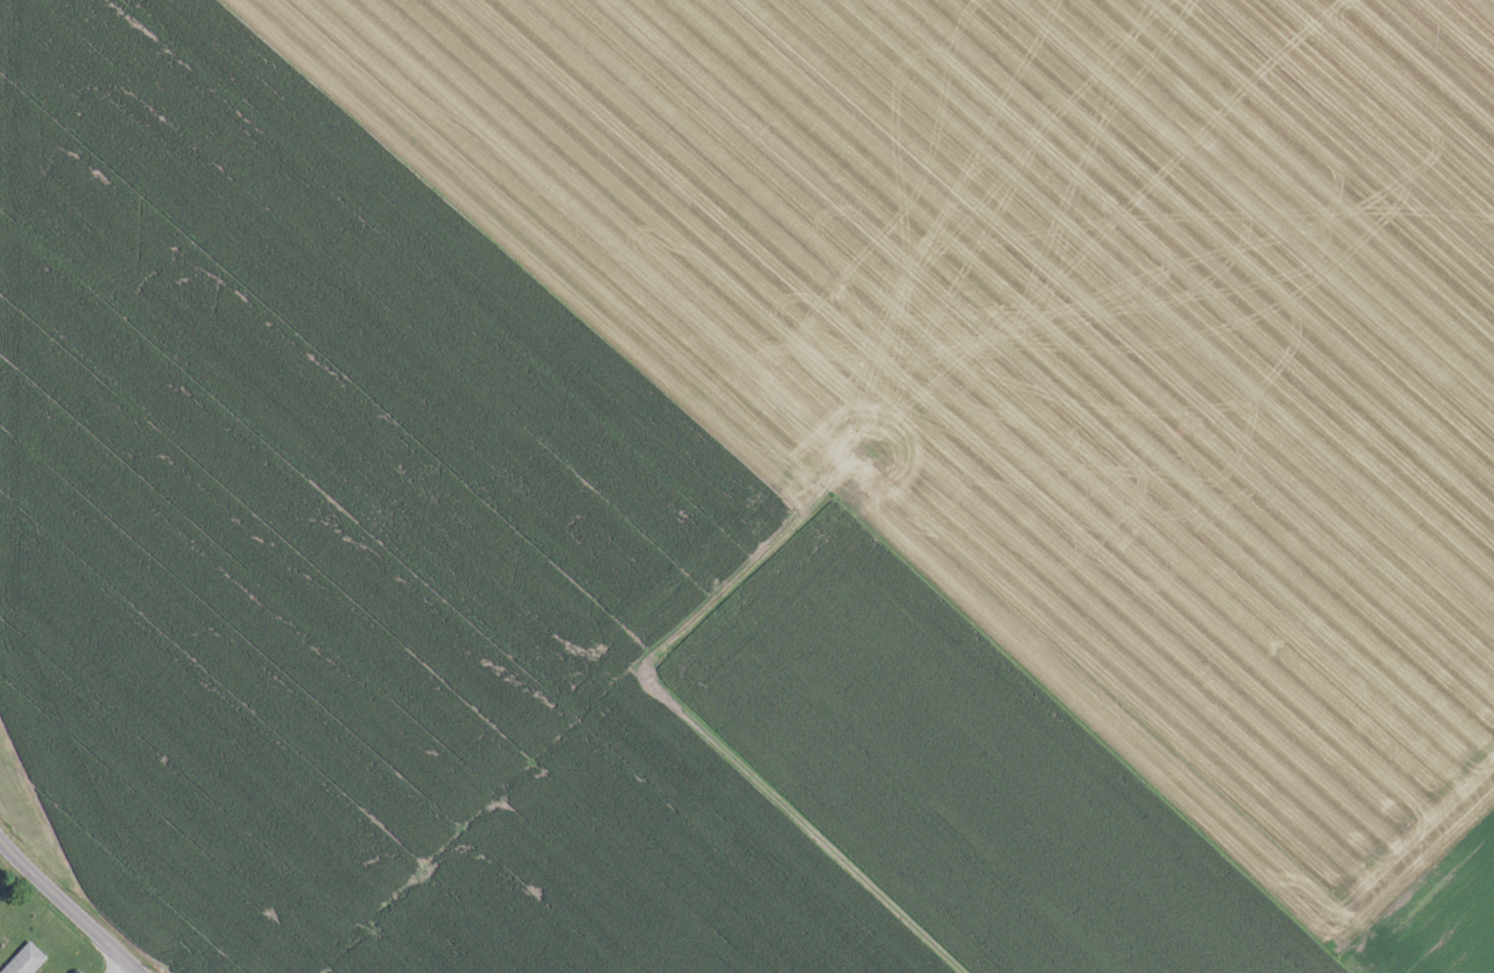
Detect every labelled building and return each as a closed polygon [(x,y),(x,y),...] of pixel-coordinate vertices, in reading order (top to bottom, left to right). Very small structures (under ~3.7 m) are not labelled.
[(44,956),(27,940),(0,969),(0,972),(29,972),(44,956)]
